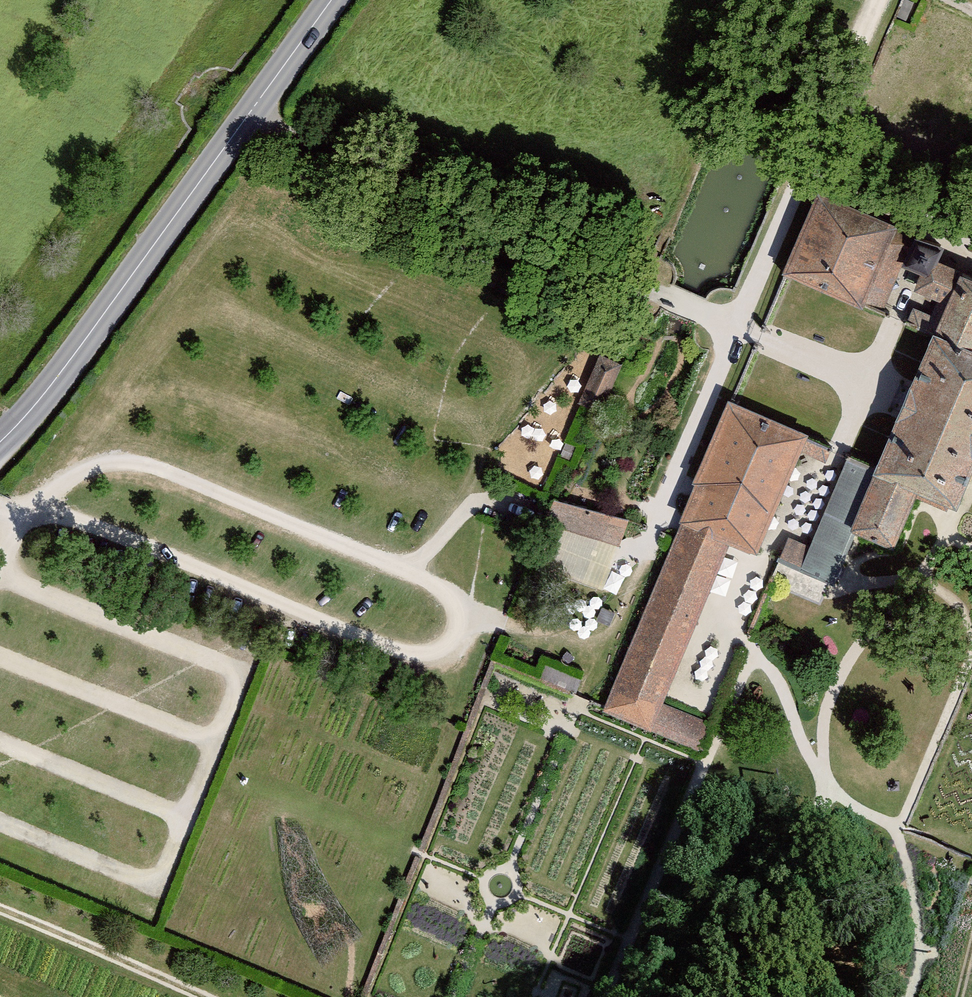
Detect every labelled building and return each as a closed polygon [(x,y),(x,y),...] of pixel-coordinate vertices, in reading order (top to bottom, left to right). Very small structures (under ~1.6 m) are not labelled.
[(816,197),(782,278),(860,309),(893,228),(816,197)] [(915,241),(903,271),(921,278),(914,295),(946,308),(852,537),(896,555),(921,496),(957,511),(971,473),(971,282),(935,267),(941,251),(915,241)] [(622,368),(599,359),(579,409),(601,418),(622,368)] [(807,436),(729,404),(603,711),(652,731),(728,546),(757,557),(807,436)] [(630,516),(556,496),(532,556),(604,588),(630,516)] [(547,662),(542,676),(577,687),(582,673),(547,662)]
